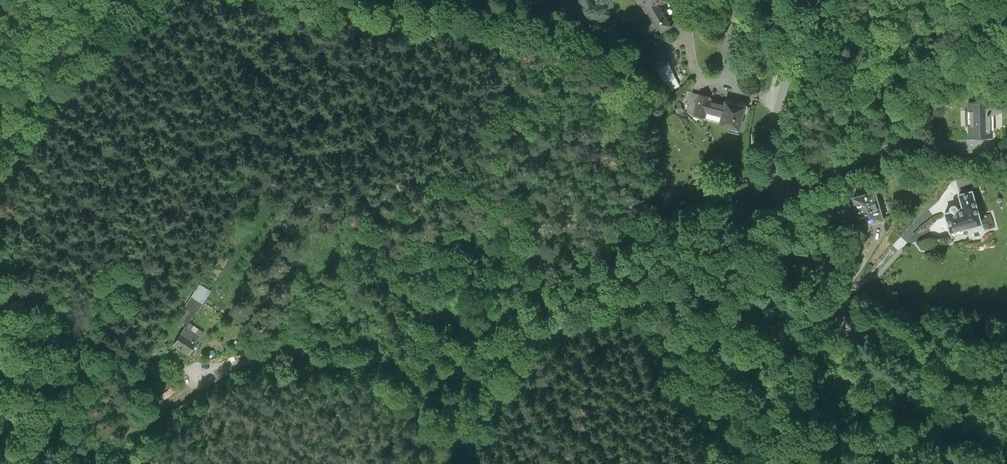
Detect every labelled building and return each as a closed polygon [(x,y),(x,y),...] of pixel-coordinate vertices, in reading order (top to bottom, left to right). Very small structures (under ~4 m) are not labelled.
[(662,32),(675,24),(669,13),(675,10),(669,0),(642,0),(662,32)] [(655,69),(666,63),(658,46),(642,54),(650,71),(655,69)] [(677,87),(666,63),(655,69),(666,92),(677,87)] [(710,99),(691,95),(687,116),(705,120),(706,115),(721,119),(720,125),(741,130),(747,105),(726,100),(725,104),(710,101),(710,99)] [(1001,102),(968,103),(970,136),(991,135),(990,118),(1002,117),(1001,102)] [(944,213),(950,232),(981,224),(971,190),(958,194),(963,208),(944,213)] [(854,197),(861,225),(883,219),(875,191),(854,197)] [(211,291),(199,284),(191,296),(202,304),(211,291)] [(202,304),(191,296),(185,306),(196,313),(202,304)] [(201,338),(185,326),(172,345),(188,356),(201,338)]
